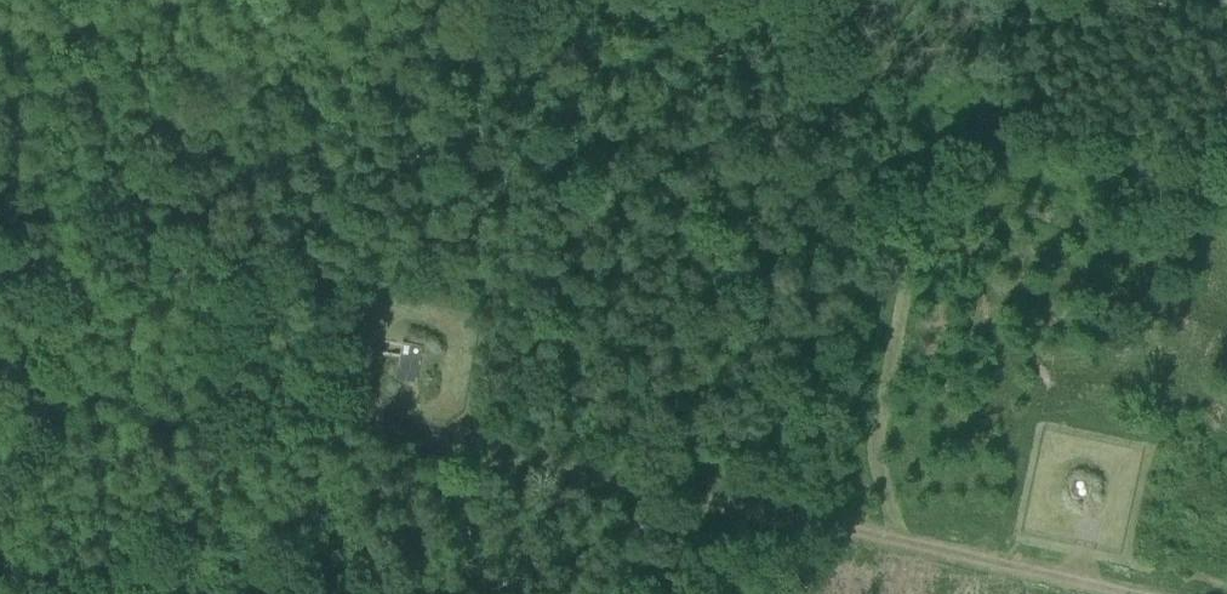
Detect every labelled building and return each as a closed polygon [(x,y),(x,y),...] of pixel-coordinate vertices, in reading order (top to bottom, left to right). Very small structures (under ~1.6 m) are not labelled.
[(420,384),(428,347),(407,342),(399,380),(420,384)]
